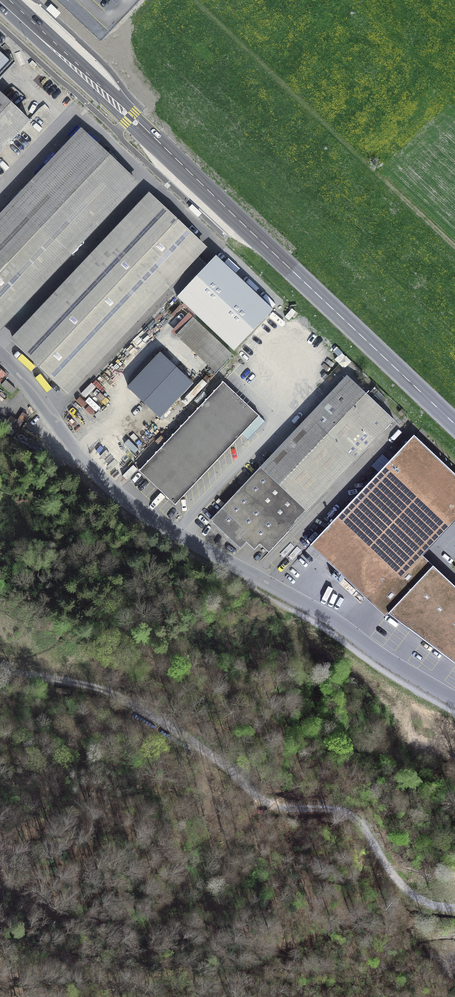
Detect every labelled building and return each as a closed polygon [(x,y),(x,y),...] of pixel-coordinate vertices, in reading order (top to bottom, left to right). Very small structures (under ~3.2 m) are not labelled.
[(14,66),(0,52),(0,80),(14,66)] [(29,122),(0,94),(0,153),(29,122)] [(86,134),(81,129),(0,215),(0,225),(86,134)] [(133,178),(86,134),(0,225),(0,319),(133,178)] [(139,183),(133,178),(29,289),(0,319),(0,330),(139,183)] [(10,340),(16,345),(155,198),(149,193),(10,340)] [(63,389),(202,243),(155,198),(16,345),(63,389)] [(63,389),(68,395),(207,248),(202,243),(63,389)] [(216,257),(177,297),(234,351),(272,310),(216,257)] [(177,336),(215,372),(231,354),(194,319),(177,336)] [(161,418),(192,384),(160,354),(128,387),(161,418)] [(368,395),(347,376),(327,397),(341,409),(375,441),(394,420),(372,399),(368,395)] [(2,385),(12,394),(16,390),(6,380),(2,385)] [(139,471),(176,505),(243,435),(260,416),(223,382),(139,471)] [(372,399),(379,392),(375,388),(368,395),(372,399)] [(327,397),(308,417),(322,430),(341,409),(327,397)] [(322,430),(355,461),(375,441),(341,409),(322,430)] [(243,435),(248,440),(265,422),(260,416),(243,435)] [(318,483),(346,453),(355,462),(355,461),(322,430),(308,417),(260,468),(276,483),(257,502),(289,532),(280,523),(298,503),(307,512),(327,491),(318,483)] [(366,598),(454,504),(454,474),(414,436),(310,546),(366,598)] [(318,483),(327,491),(355,462),(346,453),(318,483)] [(276,483),(260,468),(210,520),(240,549),(246,542),(252,537),(260,544),(269,553),(289,532),(257,502),(276,483)] [(280,523),(289,532),(307,512),(298,503),(280,523)] [(366,598),(378,610),(385,617),(388,613),(433,566),(427,560),(423,556),(454,522),(454,504),(366,598)] [(255,550),(260,544),(252,537),(246,542),(255,550)] [(388,613),(454,663),(454,586),(433,566),(388,613)]
